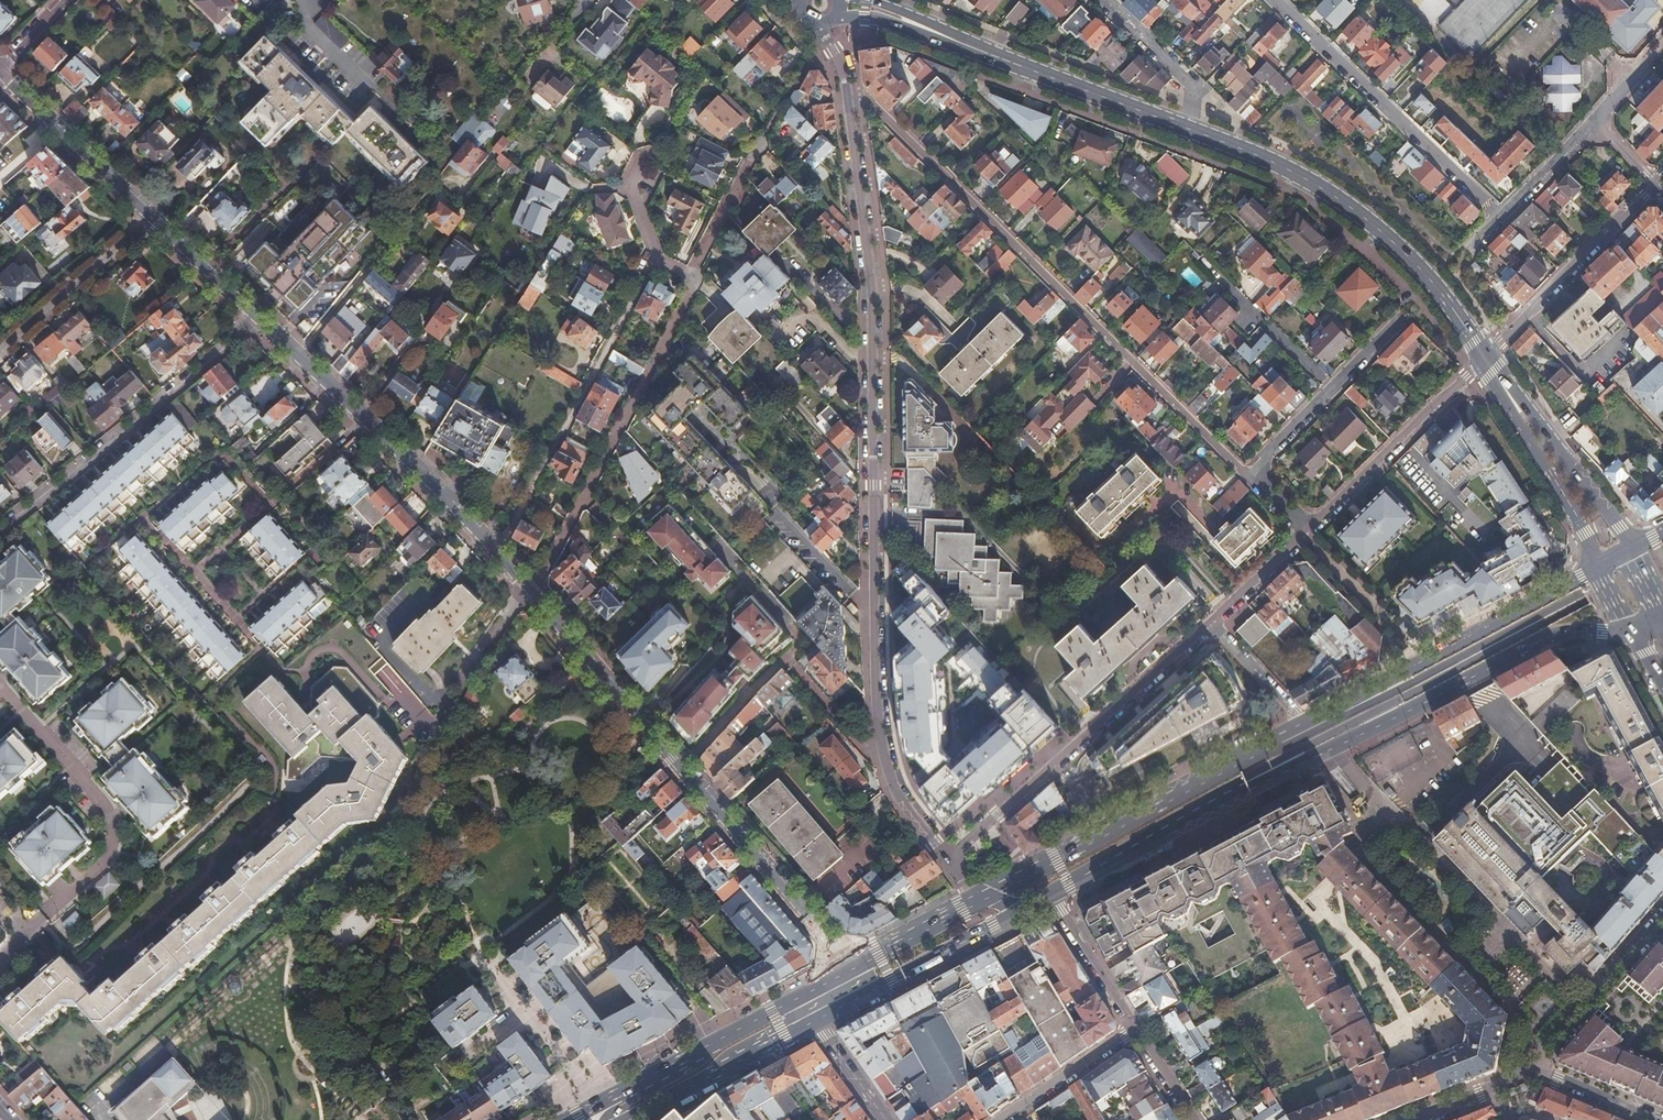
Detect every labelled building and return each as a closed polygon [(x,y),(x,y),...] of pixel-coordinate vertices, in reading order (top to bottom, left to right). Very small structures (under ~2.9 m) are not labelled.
[(196,1),(218,22),(235,5),(230,0),(197,0),(196,1)] [(527,17),(538,14),(550,10),(547,0),(522,0),(527,17)] [(637,9),(630,1),(628,0),(614,0),(613,4),(609,7),(606,17),(604,19),(594,32),(591,29),(589,27),(579,38),(598,54),(608,43),(614,49),(625,36),(624,35),(629,29),(629,24),(631,22),(628,19),(637,9)] [(639,10),(648,0),(631,0),(630,1),(637,9),(639,10)] [(716,20),(732,3),(729,0),(701,0),(698,4),(716,20)] [(1057,24),(1078,3),(1075,0),(1033,0),(1039,6),(1036,10),(1048,21),(1051,18),(1057,24)] [(1124,2),(1133,11),(1143,20),(1158,5),(1153,0),(1126,0),(1124,2)] [(1209,19),(1189,0),(1174,0),(1167,7),(1175,15),(1177,13),(1180,16),(1179,17),(1187,25),(1191,22),(1194,19),(1202,26),(1209,19)] [(1209,19),(1214,14),(1217,11),(1206,0),(1189,0),(1209,19)] [(1222,6),(1217,11),(1214,14),(1230,29),(1236,34),(1241,30),(1230,20),(1229,21),(1225,18),(1243,0),(1227,0),(1222,6)] [(1342,0),(1327,0),(1318,8),(1336,26),(1352,10),(1350,8),(1342,0)] [(1623,47),(1633,47),(1645,33),(1645,24),(1633,12),(1636,8),(1632,4),(1628,8),(1620,0),(1573,0),(1623,47)] [(2,33),(17,17),(0,1),(0,31),(2,33)] [(1015,5),(1023,13),(1027,9),(1019,1),(1015,5)] [(1015,5),(1006,17),(1014,24),(1023,13),(1015,5)] [(1164,10),(1158,5),(1143,20),(1146,24),(1150,27),(1165,11),(1164,10)] [(1070,32),(1077,38),(1080,34),(1093,21),(1086,15),(1089,12),(1081,6),(1061,27),(1068,34),(1070,32)] [(749,53),(761,40),(756,35),(762,28),(745,12),(730,28),(725,33),(742,49),(744,48),(749,53)] [(110,30),(121,18),(116,13),(110,19),(105,25),(110,30)] [(316,23),(343,49),(353,39),(325,13),(316,23)] [(538,14),(527,17),(529,26),(541,22),(538,14)] [(1226,34),(1230,29),(1214,14),(1209,19),(1202,26),(1199,29),(1191,22),(1187,25),(1179,34),(1187,42),(1193,35),(1202,43),(1219,25),(1223,29),(1222,30),(1226,34)] [(1361,49),(1374,35),(1377,32),(1358,15),(1343,31),(1361,49)] [(223,30),(235,36),(241,23),(229,17),(223,30)] [(601,17),(591,29),(594,32),(604,19),(601,17)] [(1080,34),(1077,38),(1087,48),(1091,44),(1097,50),(1105,42),(1102,40),(1110,32),(1096,18),(1093,21),(1080,34)] [(1264,35),(1275,24),(1269,18),(1258,29),(1264,35)] [(1277,72),(1278,74),(1284,68),(1265,51),(1284,30),(1276,22),(1275,24),(1264,35),(1251,48),(1267,63),(1277,72)] [(1041,31),(1046,36),(1054,28),(1049,23),(1041,31)] [(660,30),(665,35),(670,30),(665,25),(660,30)] [(1251,48),(1264,35),(1258,29),(1245,42),(1251,48)] [(372,105),(360,117),(356,121),(269,34),(244,59),(274,89),(243,120),(268,145),(302,110),(335,142),(348,129),(406,186),(418,173),(429,161),(372,105)] [(785,51),(767,34),(761,40),(749,53),(768,70),(785,51)] [(1377,69),(1393,54),(1374,35),(1361,49),(1359,51),(1377,69)] [(35,52),(53,69),(68,54),(50,36),(35,52)] [(1097,50),(1086,61),(1097,66),(1103,60),(1119,76),(1122,73),(1138,56),(1132,51),(1130,53),(1111,36),(1105,42),(1097,50)] [(680,49),(691,60),(701,48),(695,42),(693,44),(688,40),(680,49)] [(380,48),(371,57),(400,85),(412,71),(403,62),(410,55),(395,41),(384,52),(380,48)] [(863,69),(865,82),(891,107),(911,87),(903,79),(901,82),(890,71),(886,66),(894,65),(890,46),(862,50),(863,69)] [(1223,64),(1231,56),(1223,48),(1219,52),(1213,46),(1198,62),(1210,73),(1220,62),(1223,64)] [(1377,69),(1374,72),(1382,80),(1400,62),(1408,54),(1400,46),(1393,54),(1377,69)] [(1428,84),(1448,63),(1432,47),(1426,53),(1419,61),(1427,70),(1420,77),(1428,84)] [(649,49),(628,73),(629,80),(634,84),(640,84),(642,81),(654,90),(654,92),(649,94),(649,102),(652,106),(670,108),(673,91),(679,84),(675,81),(679,74),(675,71),(677,69),(661,57),(660,59),(649,49)] [(197,52),(180,68),(185,73),(192,66),(197,69),(203,63),(203,57),(197,52)] [(78,53),(59,73),(78,90),(88,80),(92,84),(101,75),(78,53)] [(403,62),(412,71),(413,69),(414,68),(415,65),(415,62),(414,59),(413,58),(410,55),(403,62)] [(909,67),(928,85),(938,75),(919,56),(917,55),(914,58),(916,59),(909,67)] [(1122,73),(1131,82),(1134,80),(1137,83),(1142,78),(1148,83),(1147,84),(1160,90),(1172,78),(1161,68),(1158,72),(1140,55),(1138,56),(1122,73)] [(1237,94),(1252,78),(1244,71),(1246,68),(1232,55),(1231,56),(1223,64),(1221,67),(1227,73),(1220,80),(1227,87),(1229,86),(1237,94)] [(1551,85),(1570,104),(1580,92),(1571,83),(1580,73),(1561,55),(1543,75),(1552,84),(1551,85)] [(919,56),(938,75),(947,84),(956,74),(959,71),(946,67),(919,56)] [(752,70),(742,60),(732,70),(743,80),(752,70)] [(1293,88),(1300,94),(1321,72),(1325,68),(1316,60),(1301,76),(1291,67),(1281,77),(1293,88)] [(1267,78),(1269,80),(1277,72),(1267,63),(1252,78),(1237,94),(1228,102),(1236,110),(1248,98),(1267,78)] [(534,87),(555,106),(575,85),(567,77),(563,81),(550,69),(534,87)] [(819,98),(812,105),(826,103),(826,93),(829,95),(831,88),(826,86),(829,84),(819,70),(811,70),(802,88),(819,98)] [(1286,95),(1293,88),(1281,77),(1278,74),(1277,72),(1269,80),(1286,95)] [(1300,94),(1303,97),(1308,92),(1324,75),(1321,72),(1300,94)] [(947,84),(961,98),(970,88),(956,74),(947,84)] [(928,85),(925,89),(932,96),(936,92),(952,107),(961,98),(947,84),(938,75),(928,85)] [(507,93),(513,86),(503,77),(498,84),(507,93)] [(530,86),(519,78),(513,86),(507,93),(517,102),(530,86)] [(1662,125),(1662,82),(1637,110),(1639,113),(1658,130),(1662,125)] [(1562,112),(1570,104),(1551,85),(1543,93),(1562,112)] [(92,102),(109,118),(122,104),(126,101),(122,98),(119,101),(105,87),(92,102)] [(803,116),(812,105),(800,93),(795,91),(789,102),(793,107),(794,107),(799,112),(803,116)] [(744,122),(750,116),(725,92),(719,99),(718,98),(711,105),(708,102),(702,101),(699,105),(700,109),(704,113),(697,120),(707,129),(721,137),(732,127),(734,129),(742,121),(744,122)] [(1303,97),(1312,106),(1317,101),(1308,92),(1303,97)] [(1425,118),(1435,108),(1419,92),(1413,99),(1410,102),(1425,118)] [(990,96),(999,105),(1005,99),(991,94),(990,96)] [(1337,129),(1345,121),(1353,112),(1336,97),(1328,106),(1329,107),(1325,112),(1320,107),(1317,110),(1337,129)] [(944,131),(962,149),(977,133),(966,122),(976,112),(961,98),(952,107),(959,115),(944,131)] [(1250,100),(1248,98),(1236,110),(1238,112),(1250,100)] [(1046,130),(1051,114),(1021,104),(1005,99),(999,105),(1036,140),(1046,130)] [(6,144),(28,125),(3,101),(0,104),(0,137),(6,144)] [(65,111),(72,118),(83,106),(78,102),(73,102),(65,111)] [(812,105),(803,116),(816,128),(836,126),(833,102),(826,103),(812,105)] [(72,118),(78,124),(87,113),(87,108),(84,104),(83,106),(72,118)] [(122,104),(109,118),(127,135),(140,121),(122,104)] [(1240,114),(1252,125),(1261,115),(1250,104),(1240,114)] [(794,107),(793,107),(785,117),(808,140),(818,130),(816,128),(803,116),(799,112),(794,107)] [(1352,121),(1369,137),(1380,125),(1364,109),(1352,121)] [(454,137),(464,146),(486,120),(486,119),(475,110),(454,137)] [(1645,160),(1662,140),(1662,134),(1658,130),(1639,113),(1632,121),(1638,126),(1634,131),(1640,137),(1649,127),(1653,131),(1637,150),(1636,151),(1645,160)] [(1494,185),(1505,175),(1490,160),(1480,150),(1457,128),(1456,129),(1444,117),(1433,127),(1446,140),(1449,137),(1485,172),(1482,174),(1494,185)] [(868,120),(870,130),(877,129),(876,119),(868,120)] [(136,143),(163,168),(175,155),(169,149),(179,139),(158,120),(149,130),(136,143)] [(464,146),(454,158),(473,173),(474,172),(475,173),(489,154),(480,147),(484,141),(485,142),(491,136),(493,135),(496,131),(496,128),(486,120),(464,146)] [(1337,129),(1344,136),(1352,128),(1345,121),(1337,129)] [(909,129),(920,140),(925,135),(912,123),(907,128),(909,129)] [(584,124),(573,139),(586,148),(576,161),(592,174),(612,145),(584,124)] [(1077,144),(1082,131),(1079,130),(1075,124),(1067,130),(1077,144)] [(724,139),(734,129),(732,127),(721,137),(724,139)] [(1526,138),(1534,146),(1544,136),(1536,128),(1526,138)] [(1083,130),(1082,131),(1077,144),(1074,152),(1110,165),(1118,143),(1083,130)] [(1490,160),(1505,175),(1534,146),(1526,138),(1518,130),(1505,144),(1503,142),(1501,144),(1503,147),(1494,156),(1490,160)] [(807,148),(811,153),(820,161),(835,146),(821,133),(807,148)] [(499,155),(500,153),(510,141),(511,140),(504,135),(494,147),(495,148),(493,151),(499,155)] [(912,165),(919,159),(896,136),(889,143),(912,165)] [(725,160),(729,152),(702,137),(692,154),(699,161),(690,177),(713,189),(716,181),(718,183),(725,170),(722,169),(726,161),(725,160)] [(507,146),(512,150),(519,142),(514,138),(507,146)] [(116,140),(106,150),(111,156),(122,145),(117,141),(116,140)] [(190,171),(195,177),(209,162),(214,166),(217,166),(225,159),(224,156),(211,143),(208,146),(202,140),(178,164),(180,166),(178,168),(183,173),(185,171),(188,174),(190,171)] [(1407,141),(1397,152),(1407,162),(1417,151),(1407,141)] [(49,145),(28,163),(47,185),(50,183),(70,165),(49,145)] [(877,150),(889,167),(897,162),(885,145),(877,150)] [(980,174),(993,187),(1012,168),(1005,161),(1006,161),(995,150),(988,157),(986,154),(975,165),(982,172),(980,174)] [(1165,174),(1177,186),(1189,174),(1175,160),(1167,153),(1165,151),(1155,163),(1166,173),(1165,174)] [(1370,158),(1380,167),(1386,161),(1376,152),(1370,158)] [(499,155),(496,159),(508,168),(512,162),(500,153),(499,155)] [(26,166),(16,155),(0,169),(0,188),(26,166)] [(1426,159),(1425,158),(1412,172),(1429,189),(1443,175),(1426,159)] [(873,159),(877,189),(881,188),(881,189),(885,193),(888,190),(891,193),(889,195),(890,198),(893,201),(896,202),(898,200),(906,208),(904,210),(904,213),(907,217),(911,217),(913,215),(917,219),(919,217),(922,219),(927,214),(913,199),(873,159)] [(1143,170),(1145,168),(1143,165),(1128,160),(1120,181),(1129,184),(1148,203),(1155,195),(1157,194),(1155,192),(1160,186),(1148,175),(1143,170)] [(1463,167),(1468,172),(1474,167),(1469,162),(1463,167)] [(70,204),(91,186),(70,165),(50,183),(69,205),(70,204)] [(1146,166),(1145,168),(1143,170),(1148,175),(1151,171),(1146,166)] [(1001,190),(1024,214),(1034,204),(1044,195),(1036,187),(1038,186),(1021,170),(1001,190)] [(1597,202),(1611,214),(1619,206),(1613,201),(1630,184),(1618,172),(1600,190),(1605,194),(1597,202)] [(758,189),(773,205),(776,207),(800,185),(789,174),(776,187),(768,179),(758,189)] [(1561,208),(1582,187),(1568,174),(1557,185),(1561,189),(1552,198),(1561,208)] [(569,189),(551,176),(545,192),(532,186),(523,209),(533,213),(527,227),(542,234),(551,212),(553,213),(559,199),(562,201),(569,189)] [(1450,182),(1432,201),(1436,204),(1441,198),(1444,200),(1456,188),(1450,182)] [(913,199),(927,214),(930,217),(953,193),(943,184),(931,196),(923,188),(913,199)] [(250,265),(294,308),(370,231),(345,206),(347,205),(342,200),(341,202),(326,187),(250,265)] [(1041,213),(1056,229),(1073,212),(1057,196),(1057,192),(1052,187),(1044,195),(1034,204),(1042,212),(1041,213)] [(705,206),(676,191),(668,204),(683,211),(674,229),(689,237),(705,206)] [(210,213),(231,231),(248,214),(247,212),(250,210),(243,203),(239,207),(227,196),(225,196),(221,192),(206,207),(211,211),(210,213)] [(1543,192),(1538,197),(1544,202),(1549,197),(1543,192)] [(614,206),(612,193),(596,194),(597,215),(595,220),(598,225),(601,226),(610,247),(630,239),(626,228),(627,228),(623,218),(622,218),(616,206),(614,206)] [(943,230),(948,235),(971,212),(967,207),(953,193),(930,217),(943,230)] [(1200,203),(1189,193),(1181,201),(1185,205),(1174,216),(1188,230),(1191,227),(1199,235),(1213,220),(1205,212),(1198,205),(1200,203)] [(1479,210),(1463,195),(1450,208),(1467,223),(1472,218),(1474,220),(1479,215),(1477,213),(1479,210)] [(1538,197),(1532,203),(1544,215),(1550,209),(1544,202),(1538,197)] [(1239,213),(1259,231),(1277,213),(1270,206),(1266,210),(1253,198),(1239,213)] [(426,214),(448,233),(461,218),(438,200),(426,214)] [(1207,210),(1200,203),(1198,205),(1205,212),(1207,210)] [(1532,203),(1511,225),(1519,233),(1526,226),(1532,220),(1534,223),(1537,220),(1542,225),(1548,218),(1544,215),(1532,203)] [(25,204),(7,220),(22,238),(41,222),(25,204)] [(76,211),(70,204),(69,205),(47,224),(40,230),(39,232),(44,238),(46,238),(54,232),(55,231),(63,240),(87,219),(78,209),(76,211)] [(744,232),(765,254),(771,249),(773,251),(781,243),(779,241),(785,235),(787,237),(796,228),(790,221),(776,207),(773,205),(744,232)] [(1633,222),(1655,246),(1659,242),(1653,236),(1660,230),(1662,233),(1662,212),(1656,205),(1649,205),(1633,222)] [(847,245),(852,249),(850,236),(825,211),(817,219),(845,248),(847,245)] [(1279,235),(1306,261),(1313,253),(1318,258),(1329,247),(1297,216),(1279,235)] [(961,240),(957,244),(968,255),(991,231),(982,222),(963,241),(961,240)] [(1625,253),(1637,266),(1640,269),(1655,253),(1662,261),(1662,254),(1661,252),(1655,246),(1633,222),(1624,231),(1636,244),(1625,253)] [(1554,256),(1570,239),(1554,224),(1538,241),(1554,256)] [(1511,225),(1489,247),(1495,252),(1498,255),(1512,241),(1520,249),(1522,247),(1528,241),(1519,233),(1511,225)] [(882,227),(884,238),(896,243),(901,231),(888,226),(882,227)] [(1528,241),(1529,242),(1536,235),(1534,233),(1526,226),(1519,233),(1528,241)] [(952,239),(953,240),(957,244),(961,240),(968,233),(962,227),(952,239)] [(1097,272),(1114,254),(1086,227),(1066,247),(1076,257),(1079,254),(1097,272)] [(112,245),(129,235),(125,229),(108,240),(112,245)] [(1134,230),(1125,240),(1154,269),(1165,258),(1136,229),(1134,230)] [(567,253),(573,242),(565,237),(561,234),(558,238),(554,245),(567,253)] [(1257,241),(1251,235),(1237,250),(1237,252),(1242,257),(1240,259),(1258,276),(1269,287),(1274,283),(1287,270),(1281,265),(1275,258),(1259,243),(1257,241)] [(441,258),(461,273),(475,255),(455,240),(441,258)] [(1533,256),(1539,250),(1529,242),(1528,241),(1522,247),(1531,256),(1517,270),(1533,285),(1547,269),(1533,256)] [(1589,272),(1583,277),(1592,287),(1602,298),(1637,266),(1625,253),(1616,243),(1587,269),(1589,272)] [(125,257),(135,249),(130,244),(120,252),(125,257)] [(977,264),(985,273),(995,263),(1002,255),(994,246),(977,264)] [(992,279),(993,281),(1017,257),(1009,249),(1002,255),(995,263),(985,273),(992,279)] [(545,259),(552,263),(557,254),(551,250),(545,259)] [(392,284),(403,295),(430,261),(420,251),(414,258),(416,260),(414,262),(412,260),(407,261),(391,281),(394,283),(392,284)] [(1313,253),(1306,261),(1311,266),(1318,258),(1313,253)] [(77,277),(100,258),(96,254),(73,272),(77,277)] [(765,254),(755,264),(776,286),(786,275),(765,254)] [(127,289),(134,296),(143,287),(145,290),(155,280),(146,272),(147,271),(137,261),(123,276),(132,285),(127,289)] [(726,295),(738,308),(746,316),(757,304),(762,308),(779,290),(776,286),(755,264),(754,266),(749,262),(732,280),(736,284),(726,295)] [(1107,281),(1113,287),(1127,273),(1132,267),(1126,262),(1107,281)] [(1468,269),(1474,275),(1480,268),(1474,262),(1468,269)] [(0,278),(0,286),(3,289),(1,291),(14,306),(34,288),(32,286),(39,280),(27,265),(25,268),(18,267),(16,264),(0,278)] [(539,291),(541,293),(547,283),(543,280),(547,272),(544,271),(546,268),(545,266),(542,264),(530,283),(529,285),(539,291)] [(587,282),(604,291),(613,275),(596,266),(587,282)] [(839,303),(855,287),(834,266),(818,282),(839,303)] [(946,266),(925,287),(942,305),(964,284),(946,266)] [(394,306),(395,303),(403,295),(392,284),(375,268),(368,276),(365,279),(394,306)] [(1337,292),(1357,310),(1378,286),(1359,268),(1337,292)] [(1255,302),(1268,315),(1283,300),(1286,297),(1279,291),(1293,276),(1287,270),(1274,283),(1269,287),(1255,302)] [(529,285),(530,283),(513,271),(504,283),(506,284),(522,295),(529,285)] [(1503,287),(1522,304),(1524,303),(1536,290),(1517,272),(1503,287)] [(96,273),(84,284),(89,289),(100,279),(96,273)] [(1655,285),(1661,292),(1662,290),(1662,280),(1658,274),(1650,281),(1655,285)] [(1094,275),(1075,294),(1083,302),(1085,304),(1102,287),(1096,281),(1098,279),(1094,275)] [(1286,297),(1283,300),(1288,304),(1293,308),(1309,292),(1307,289),(1305,287),(1293,276),(1279,291),(1286,297)] [(592,313),(604,291),(587,282),(581,278),(572,294),(579,298),(576,304),(592,313)] [(32,286),(34,288),(41,282),(39,280),(32,286)] [(495,291),(516,305),(518,302),(522,295),(506,284),(504,283),(502,281),(495,291)] [(646,291),(668,304),(674,294),(667,290),(668,286),(661,282),(659,285),(651,281),(646,291)] [(1176,290),(1186,301),(1196,291),(1186,281),(1181,286),(1177,282),(1172,287),(1176,290)] [(528,308),(539,291),(529,285),(522,295),(518,302),(528,308)] [(1626,323),(1632,330),(1632,329),(1662,301),(1662,294),(1661,292),(1655,285),(1620,317),(1626,323)] [(1602,298),(1592,287),(1552,324),(1585,361),(1626,323),(1620,317),(1618,315),(1612,309),(1598,322),(1591,314),(1605,301),(1602,298)] [(1017,305),(1035,323),(1059,299),(1051,290),(1036,307),(1025,296),(1017,305)] [(658,321),(668,304),(646,291),(636,309),(658,321)] [(1186,301),(1191,305),(1200,295),(1196,291),(1186,301)] [(1108,305),(1119,316),(1132,302),(1122,292),(1108,305)] [(1232,346),(1236,350),(1242,343),(1243,343),(1236,336),(1225,325),(1229,321),(1231,323),(1232,322),(1230,320),(1236,314),(1215,293),(1209,300),(1205,296),(1202,293),(1200,295),(1191,305),(1193,308),(1200,314),(1218,332),(1221,335),(1232,346)] [(674,294),(668,304),(670,305),(676,295),(674,294)] [(1066,306),(1060,299),(1042,318),(1048,324),(1066,306)] [(444,302),(426,327),(440,338),(455,319),(460,322),(467,313),(449,300),(446,303),(444,302)] [(60,312),(74,307),(72,301),(58,306),(60,312)] [(1632,329),(1662,361),(1662,301),(1632,329)] [(175,338),(186,329),(179,321),(183,318),(176,308),(175,309),(168,302),(151,317),(160,327),(164,324),(168,329),(175,338)] [(1612,309),(1618,315),(1621,312),(1614,303),(1610,307),(1612,309)] [(1144,339),(1156,327),(1160,323),(1142,306),(1128,320),(1126,317),(1123,320),(1125,322),(1123,325),(1141,342),(1144,339)] [(738,308),(710,335),(733,360),(762,333),(746,316),(738,308)] [(1183,318),(1190,324),(1200,314),(1193,308),(1183,318)] [(95,329),(80,312),(55,333),(67,346),(72,352),(73,354),(81,348),(74,340),(88,328),(92,332),(95,329)] [(1025,334),(1003,312),(941,374),(964,396),(1025,334)] [(1208,342),(1211,345),(1221,335),(1218,332),(1200,314),(1190,324),(1208,342)] [(339,372),(347,379),(355,369),(353,367),(355,365),(357,366),(362,363),(364,356),(363,355),(366,352),(368,354),(384,335),(398,347),(409,334),(408,333),(412,328),(396,315),(392,320),(386,315),(358,349),(339,372)] [(904,333),(924,355),(944,336),(925,315),(904,333)] [(354,336),(335,316),(323,330),(342,349),(354,336)] [(587,348),(598,330),(579,317),(574,324),(567,319),(560,330),(587,348)] [(296,324),(301,336),(315,330),(310,318),(296,324)] [(1078,318),(1058,340),(1067,349),(1074,342),(1081,349),(1092,338),(1090,336),(1084,329),(1086,326),(1078,318)] [(1215,362),(1222,369),(1229,362),(1211,345),(1208,342),(1190,324),(1183,318),(1173,329),(1184,340),(1210,366),(1215,362)] [(1318,332),(1337,350),(1349,339),(1332,323),(1325,329),(1323,327),(1318,332)] [(1380,358),(1386,364),(1401,377),(1406,371),(1394,360),(1422,332),(1413,324),(1380,358)] [(1084,329),(1090,336),(1093,333),(1089,329),(1086,326),(1084,329)] [(1150,345),(1162,332),(1156,327),(1144,339),(1150,345)] [(1530,327),(1511,346),(1524,360),(1543,341),(1530,327)] [(175,350),(185,361),(191,357),(188,354),(202,342),(195,333),(192,336),(186,329),(175,338),(181,345),(175,350)] [(151,336),(154,340),(162,334),(159,330),(151,336)] [(1326,362),(1326,361),(1337,350),(1318,332),(1317,331),(1305,343),(1325,362),(1326,362)] [(119,332),(106,342),(112,349),(124,339),(119,332)] [(1162,363),(1178,346),(1163,332),(1162,332),(1150,345),(1147,348),(1162,363)] [(1236,336),(1243,343),(1247,339),(1240,332),(1236,336)] [(67,346),(55,333),(37,349),(48,362),(67,346)] [(179,366),(185,361),(175,350),(162,333),(162,334),(154,340),(161,348),(154,354),(152,361),(161,372),(167,372),(177,363),(179,366)] [(398,347),(403,352),(414,338),(409,334),(398,347)] [(1240,353),(1242,356),(1250,364),(1271,340),(1267,335),(1251,352),(1242,343),(1236,350),(1240,353)] [(1661,361),(1639,337),(1635,342),(1634,347),(1630,353),(1635,358),(1640,353),(1654,368),(1661,361)] [(1430,347),(1434,343),(1429,338),(1425,342),(1430,347)] [(331,364),(339,372),(358,349),(353,345),(344,355),(341,353),(331,364)] [(803,365),(823,384),(833,375),(837,379),(846,370),(833,355),(830,358),(821,348),(803,365)] [(623,363),(627,356),(614,349),(609,358),(622,366),(623,363)] [(12,372),(6,377),(18,391),(25,386),(26,387),(34,380),(45,371),(28,351),(23,355),(25,358),(19,363),(21,365),(12,371),(12,372)] [(1069,433),(1095,406),(1082,391),(1086,387),(1086,379),(1088,377),(1095,384),(1108,371),(1091,353),(1088,351),(1074,365),(1067,373),(1073,379),(1056,397),(1049,391),(1041,399),(1048,405),(1025,428),(1043,446),(1054,435),(1048,429),(1052,426),(1050,424),(1058,416),(1066,423),(1063,426),(1069,433)] [(87,370),(73,354),(72,352),(68,355),(83,373),(87,370)] [(634,361),(644,367),(648,358),(638,352),(634,361)] [(695,352),(675,370),(683,379),(703,399),(730,429),(749,412),(695,352)] [(1635,358),(1629,363),(1643,378),(1654,368),(1640,353),(1635,358)] [(794,368),(784,357),(774,367),(784,377),(794,368)] [(1380,358),(1374,365),(1375,367),(1384,365),(1386,364),(1380,358)] [(536,369),(549,375),(552,370),(544,366),(545,364),(540,361),(536,369)] [(1320,367),(1329,377),(1336,370),(1326,361),(1326,362),(1325,362),(1320,367)] [(1661,361),(1654,368),(1643,378),(1632,388),(1656,415),(1662,408),(1662,363),(1661,361)] [(1212,381),(1222,391),(1239,373),(1232,366),(1229,362),(1222,369),(1212,381)] [(236,384),(218,363),(203,375),(213,387),(205,394),(213,404),(221,396),(236,384)] [(1566,366),(1547,384),(1562,400),(1581,382),(1566,366)] [(549,375),(577,390),(582,382),(554,368),(552,370),(549,375)] [(1252,372),(1258,378),(1261,375),(1255,369),(1252,372)] [(47,374),(45,371),(34,380),(37,383),(47,374)] [(133,393),(143,385),(130,371),(117,382),(127,394),(131,391),(133,393)] [(418,406),(432,386),(432,385),(423,379),(421,383),(419,382),(418,384),(399,371),(387,385),(418,406)] [(57,386),(62,391),(67,387),(69,385),(59,374),(52,380),(57,386)] [(1258,378),(1252,385),(1256,389),(1259,393),(1274,407),(1277,411),(1287,400),(1271,385),(1261,375),(1258,378)] [(600,406),(613,382),(602,376),(598,383),(596,382),(587,399),(600,406)] [(1280,377),(1271,385),(1287,400),(1296,410),(1303,402),(1307,398),(1299,390),(1296,393),(1280,377)] [(943,488),(939,483),(946,476),(937,467),(935,467),(935,457),(938,454),(935,452),(937,450),(953,450),(954,443),(955,441),(956,440),(956,437),(956,434),(954,432),(952,430),(950,430),(950,429),(951,428),(949,426),(953,421),(913,379),(913,378),(912,378),(911,378),(910,378),(909,378),(909,379),(908,379),(908,380),(908,381),(908,382),(907,382),(908,506),(931,507),(932,497),(943,488)] [(1172,391),(1181,400),(1185,395),(1168,378),(1164,383),(1172,391)] [(703,399),(683,379),(645,416),(732,510),(752,491),(685,417),(703,399)] [(283,389),(288,395),(297,387),(292,381),(283,389)] [(1589,389),(1596,398),(1605,390),(1597,381),(1589,389)] [(19,399),(4,382),(0,385),(0,416),(19,399)] [(434,437),(482,465),(505,424),(509,418),(498,412),(494,418),(467,403),(469,399),(477,403),(483,391),(468,382),(456,402),(434,437)] [(600,406),(610,412),(619,395),(614,392),(618,385),(613,382),(600,406)] [(1605,390),(1596,398),(1603,404),(1618,389),(1612,383),(1605,390)] [(221,396),(224,400),(239,387),(236,384),(221,396)] [(1128,411),(1145,394),(1137,386),(1131,391),(1129,388),(1130,387),(1126,384),(1113,396),(1128,411)] [(1372,403),(1386,416),(1405,397),(1391,384),(1385,390),(1382,386),(1375,394),(1378,397),(1372,403)] [(62,391),(57,386),(45,397),(49,402),(59,394),(62,391)] [(418,406),(416,409),(429,418),(431,415),(440,421),(453,400),(432,386),(418,406)] [(67,387),(62,391),(59,394),(69,407),(77,400),(67,387)] [(1351,387),(1344,393),(1360,409),(1365,404),(1365,400),(1351,387)] [(259,411),(243,391),(227,403),(228,404),(223,409),(222,415),(226,419),(232,420),(237,415),(245,423),(249,429),(262,418),(258,412),(259,411)] [(804,397),(814,406),(820,400),(810,391),(804,397)] [(1181,400),(1188,407),(1191,404),(1192,402),(1196,398),(1189,391),(1185,395),(1181,400)] [(1274,407),(1259,393),(1251,401),(1246,396),(1235,407),(1241,413),(1240,413),(1237,413),(1233,416),(1232,419),(1235,422),(1227,430),(1243,445),(1264,423),(1261,419),(1274,407)] [(1150,443),(1161,433),(1177,417),(1172,412),(1160,424),(1162,426),(1155,432),(1145,422),(1142,425),(1138,420),(1155,404),(1145,394),(1128,411),(1124,415),(1125,417),(1130,413),(1134,416),(1129,421),(1150,443)] [(1191,404),(1188,407),(1192,411),(1194,413),(1197,410),(1206,400),(1200,394),(1196,398),(1192,402),(1191,404)] [(288,395),(262,418),(271,429),(297,406),(288,395)] [(175,398),(166,406),(172,413),(186,431),(195,423),(175,398)] [(127,415),(134,409),(131,408),(123,399),(117,404),(127,415)] [(600,431),(610,412),(600,406),(587,399),(577,418),(589,425),(600,431)] [(90,415),(102,429),(105,426),(117,416),(111,409),(114,406),(108,400),(90,415)] [(838,446),(854,431),(828,403),(817,413),(831,427),(825,433),(838,446)] [(34,410),(29,404),(23,410),(30,418),(37,413),(34,410)] [(1325,435),(1333,444),(1341,453),(1365,428),(1346,408),(1322,432),(1325,435)] [(328,438),(305,412),(287,428),(300,443),(310,454),(328,438)] [(32,437),(44,452),(55,442),(62,450),(73,441),(48,413),(38,421),(43,427),(32,437)] [(186,431),(172,413),(160,423),(185,451),(196,441),(186,431)] [(1177,417),(1170,424),(1177,431),(1185,424),(1177,417)] [(1436,422),(1419,439),(1413,444),(1454,488),(1467,475),(1471,479),(1478,475),(1504,516),(1497,520),(1519,542),(1536,560),(1548,553),(1541,541),(1550,536),(1475,421),(1466,427),(1461,419),(1447,433),(1436,422)] [(185,451),(160,423),(149,433),(174,461),(185,451)] [(508,443),(515,430),(505,424),(482,465),(497,474),(509,452),(503,448),(505,442),(508,443)] [(1150,443),(1173,467),(1184,456),(1168,440),(1177,431),(1170,424),(1161,433),(1150,443)] [(739,438),(745,444),(754,436),(749,430),(739,438)] [(174,461),(149,433),(139,442),(164,469),(174,461)] [(242,435),(229,446),(236,453),(248,442),(242,435)] [(1330,453),(1328,450),(1319,441),(1316,438),(1297,456),(1305,464),(1300,468),(1307,476),(1314,469),(1316,472),(1326,462),(1324,459),(1330,453)] [(582,463),(583,464),(588,454),(564,441),(559,450),(582,463)] [(831,448),(824,441),(815,449),(820,454),(822,456),(832,467),(840,476),(850,467),(831,448)] [(164,469),(139,442),(129,451),(154,478),(164,469)] [(299,463),(310,454),(300,443),(275,464),(285,476),(291,471),(295,476),(304,468),(299,463)] [(4,466),(20,486),(41,468),(25,449),(4,466)] [(251,450),(240,459),(245,464),(253,458),(256,455),(251,450)] [(559,450),(552,464),(563,470),(560,474),(572,481),(582,463),(559,450)] [(154,478),(129,451),(118,461),(143,488),(154,478)] [(1076,509),(1100,535),(1159,478),(1135,452),(1124,463),(1123,462),(1116,468),(1117,469),(1094,491),(1093,490),(1086,497),(1087,498),(1076,509)] [(366,471),(379,459),(373,453),(360,464),(366,471)] [(1649,453),(1643,460),(1648,464),(1662,480),(1662,467),(1649,453)] [(328,480),(334,488),(355,469),(348,461),(349,460),(343,454),(320,474),(326,481),(328,480)] [(635,488),(640,498),(648,490),(646,487),(657,477),(653,473),(642,460),(636,454),(623,459),(632,480),(629,485),(631,490),(635,488)] [(644,459),(642,460),(653,473),(655,471),(644,459)] [(1623,463),(1619,459),(1615,462),(1619,467),(1615,471),(1624,480),(1629,475),(1628,473),(1621,466),(1623,463)] [(1627,460),(1623,463),(1621,466),(1628,473),(1634,468),(1627,460)] [(118,461),(108,470),(133,497),(143,488),(118,461)] [(1198,462),(1183,477),(1190,484),(1200,494),(1215,480),(1198,462)] [(847,500),(855,492),(850,486),(840,476),(832,467),(823,475),(832,484),(847,500)] [(1609,468),(1605,472),(1610,476),(1613,473),(1609,468)] [(1662,511),(1662,483),(1661,484),(1659,482),(1656,485),(1658,487),(1655,490),(1634,468),(1628,473),(1629,475),(1642,488),(1662,511)] [(221,469),(209,480),(228,502),(247,486),(233,471),(227,476),(221,469)] [(340,496),(350,507),(354,504),(366,492),(372,487),(368,484),(370,482),(363,476),(361,477),(355,469),(334,488),(341,495),(340,496)] [(108,470),(98,479),(123,506),(133,497),(108,470)] [(1613,473),(1610,476),(1615,482),(1630,500),(1648,519),(1657,514),(1662,511),(1642,488),(1634,495),(1625,483),(1623,484),(1613,473)] [(207,478),(198,486),(222,513),(231,505),(228,502),(209,480),(207,478)] [(98,479),(88,488),(113,515),(123,506),(98,479)] [(1247,489),(1238,479),(1211,506),(1221,516),(1247,489)] [(11,494),(3,484),(0,487),(0,502),(11,494)] [(836,523),(853,507),(847,500),(832,484),(825,491),(824,490),(813,499),(822,509),(836,523)] [(1321,490),(1329,497),(1334,492),(1326,484),(1321,490)] [(198,486),(188,495),(212,522),(222,513),(198,486)] [(387,514),(399,503),(383,486),(371,497),(366,492),(354,504),(374,526),(377,524),(387,514)] [(1336,535),(1355,554),(1366,565),(1376,555),(1377,556),(1385,548),(1396,537),(1398,535),(1407,526),(1406,526),(1414,518),(1415,517),(1385,486),(1336,535)] [(809,512),(813,509),(818,504),(813,499),(802,487),(793,495),(809,512)] [(1465,499),(1471,493),(1465,487),(1459,492),(1465,499)] [(88,488),(77,497),(102,525),(113,515),(88,488)] [(412,492),(404,501),(414,510),(422,502),(412,492)] [(188,495),(178,504),(202,531),(212,522),(188,495)] [(77,497),(67,506),(92,534),(102,525),(77,497)] [(416,523),(417,522),(399,503),(387,514),(404,534),(416,523)] [(178,504),(168,513),(192,539),(202,531),(178,504)] [(820,524),(834,539),(837,536),(842,531),(836,523),(822,509),(818,504),(813,509),(809,512),(814,518),(819,523),(820,524)] [(57,515),(82,543),(92,534),(67,506),(57,515)] [(1212,542),(1233,564),(1269,530),(1249,507),(1212,542)] [(674,508),(651,529),(655,533),(652,536),(667,553),(670,550),(690,573),(687,576),(696,585),(702,580),(706,584),(708,583),(715,590),(733,573),(720,559),(674,508)] [(497,528),(509,517),(503,512),(501,511),(490,521),(497,528)] [(243,536),(252,546),(279,522),(270,512),(243,536)] [(192,539),(168,513),(158,522),(182,549),(192,539)] [(48,524),(72,551),(82,543),(57,515),(48,524)] [(809,536),(822,550),(834,539),(820,524),(819,523),(814,518),(803,529),(809,536)] [(983,622),(996,622),(997,610),(1009,610),(1010,598),(1022,598),(1023,585),(1011,584),(1011,572),(999,571),(999,559),(987,558),(987,545),(975,544),(975,533),(963,532),(964,520),(927,518),(924,556),(936,557),(936,569),(948,570),(948,582),(960,583),(960,595),(972,596),(972,608),(983,609),(983,622)] [(1418,522),(1414,518),(1406,526),(1407,526),(1410,530),(1418,522)] [(522,519),(512,536),(534,548),(543,531),(522,519)] [(252,546),(260,555),(287,531),(279,522),(252,546)] [(436,541),(419,525),(403,542),(397,548),(412,564),(418,557),(419,558),(436,541)] [(260,555),(270,565),(296,542),(287,531),(260,555)] [(112,547),(128,565),(150,546),(138,533),(131,540),(125,534),(112,547)] [(367,533),(349,550),(361,564),(380,546),(367,533)] [(1396,537),(1385,548),(1388,551),(1401,538),(1398,535),(1396,537)] [(834,539),(847,553),(850,550),(837,536),(834,539)] [(447,540),(442,546),(428,560),(450,582),(462,570),(456,564),(457,562),(452,556),(456,552),(456,549),(447,540)] [(562,579),(567,585),(587,567),(585,564),(592,551),(582,540),(570,550),(573,554),(553,572),(560,581),(562,579)] [(10,554),(19,546),(16,542),(7,550),(10,554)] [(296,542),(270,565),(278,575),(305,551),(296,542)] [(1533,561),(1536,560),(1519,542),(1480,563),(1481,564),(1508,592),(1520,585),(1517,578),(1536,568),(1533,561)] [(3,619),(12,611),(18,605),(30,595),(35,590),(47,579),(50,576),(43,569),(46,567),(30,550),(28,552),(26,549),(21,544),(19,546),(10,554),(3,560),(2,561),(4,563),(0,566),(0,616),(1,617),(3,619)] [(132,581),(160,557),(150,546),(128,565),(122,570),(132,581)] [(1206,566),(1213,560),(1204,551),(1197,557),(1206,566)] [(1366,565),(1355,554),(1352,557),(1367,572),(1380,559),(1377,556),(1376,555),(1366,565)] [(132,581),(141,591),(168,567),(160,557),(132,581)] [(1057,726),(1023,689),(1017,694),(974,646),(956,662),(962,669),(963,668),(973,679),(972,681),(983,693),(984,692),(1009,720),(1003,726),(996,718),(951,758),(942,747),(937,679),(936,679),(935,663),(953,646),(944,635),(941,638),(933,628),(945,616),(941,612),(948,606),(904,559),(892,570),(916,596),(894,616),(917,642),(905,653),(902,650),(894,657),(898,717),(901,735),(904,735),(905,750),(911,750),(911,757),(916,757),(931,775),(917,788),(932,810),(945,826),(979,795),(983,799),(1031,757),(1024,749),(1030,744),(1033,747),(1057,726)] [(1375,664),(1378,662),(1382,636),(1348,602),(1308,560),(1297,560),(1295,559),(1290,564),(1305,581),(1335,614),(1367,649),(1366,650),(1375,664)] [(1507,594),(1509,593),(1508,592),(1481,564),(1470,574),(1469,573),(1467,572),(1465,572),(1464,573),(1452,561),(1445,565),(1433,571),(1423,576),(1423,577),(1421,579),(1417,582),(1412,576),(1409,579),(1395,592),(1392,595),(1418,622),(1442,610),(1438,603),(1454,595),(1458,601),(1474,593),(1482,607),(1500,598),(1499,596),(1505,591),(1507,594)] [(1433,571),(1445,565),(1443,561),(1431,567),(1433,571)] [(1064,676),(1083,697),(1195,596),(1176,575),(1165,585),(1144,563),(1122,584),(1138,602),(1095,640),(1079,622),(1056,644),(1075,666),(1064,676)] [(1305,581),(1290,564),(1277,577),(1295,597),(1300,592),(1297,588),(1305,581)] [(141,591),(149,600),(177,576),(168,567),(141,591)] [(587,567),(567,585),(572,591),(570,592),(577,600),(594,586),(589,580),(594,575),(587,567)] [(290,589),(309,611),(334,588),(321,574),(314,580),(308,573),(290,589)] [(777,597),(792,615),(816,592),(801,575),(776,597),(777,597)] [(149,600),(158,610),(186,586),(177,576),(149,600)] [(1392,590),(1395,592),(1409,579),(1406,576),(1392,590)] [(1295,597),(1277,577),(1263,590),(1272,600),(1278,606),(1286,599),(1289,602),(1295,597)] [(47,579),(35,590),(38,593),(50,582),(47,579)] [(404,644),(423,666),(455,633),(453,631),(466,618),(463,615),(477,600),(459,583),(440,602),(424,618),(422,615),(394,646),(398,650),(404,644)] [(592,597),(610,616),(623,603),(625,601),(623,599),(621,601),(604,585),(592,597)] [(798,621),(816,641),(845,673),(842,604),(824,585),(816,592),(792,615),(798,621)] [(158,610),(166,619),(194,595),(186,586),(158,610)] [(281,597),(304,623),(313,615),(309,611),(290,589),(281,597)] [(30,595),(18,605),(21,609),(33,598),(30,595)] [(166,619),(175,629),(203,605),(194,595),(166,619)] [(750,679),(753,675),(756,672),(767,662),(764,659),(779,646),(781,649),(792,639),(752,595),(734,612),(733,625),(744,634),(730,650),(741,660),(740,661),(721,681),(711,672),(672,716),(694,741),(711,722),(709,720),(714,714),(711,712),(744,674),(750,679)] [(1442,610),(1458,601),(1454,595),(1438,603),(1442,610)] [(271,606),(295,632),(304,623),(281,597),(271,606)] [(1287,616),(1278,606),(1272,600),(1258,614),(1272,630),(1287,616)] [(664,650),(688,623),(668,602),(618,652),(649,689),(674,661),(664,650)] [(570,613),(576,620),(587,609),(581,603),(570,613)] [(1287,690),(1309,670),(1288,648),(1286,645),(1272,630),(1258,614),(1248,604),(1226,625),(1287,690)] [(175,629),(184,639),(211,615),(203,605),(175,629)] [(271,606),(262,615),(285,641),(295,632),(271,606)] [(3,619),(8,625),(17,617),(12,611),(3,619)] [(527,611),(521,613),(529,623),(577,671),(527,611)] [(1360,672),(1375,664),(1366,650),(1367,649),(1335,614),(1322,626),(1308,638),(1324,656),(1346,679),(1360,672)] [(40,699),(42,701),(53,691),(52,690),(60,683),(61,684),(71,675),(61,663),(60,664),(51,653),(51,652),(41,640),(40,641),(30,629),(31,629),(30,628),(19,615),(17,617),(8,625),(0,632),(0,654),(9,665),(16,673),(22,679),(40,699)] [(184,639),(193,649),(220,624),(211,615),(184,639)] [(250,625),(263,639),(274,651),(285,641),(262,615),(250,625)] [(193,649),(201,658),(228,633),(220,624),(193,649)] [(41,640),(44,638),(33,626),(30,628),(31,629),(30,629),(40,641),(41,640)] [(201,658),(210,668),(237,643),(228,633),(201,658)] [(803,653),(795,660),(803,669),(807,661),(817,672),(816,673),(831,690),(847,675),(845,673),(816,641),(803,653)] [(210,668),(219,678),(246,654),(237,643),(210,668)] [(419,670),(423,666),(404,644),(398,650),(419,670)] [(61,663),(64,661),(54,649),(51,652),(51,653),(60,664),(61,663)] [(1510,700),(1567,670),(1552,653),(1551,652),(1522,667),(1494,682),(1495,683),(1510,700)] [(1648,726),(1617,668),(1608,652),(1569,673),(1577,682),(1586,698),(1594,694),(1624,748),(1662,820),(1662,753),(1648,726)] [(516,653),(495,671),(513,691),(515,690),(525,702),(543,687),(533,675),(534,674),(516,653)] [(786,653),(781,659),(796,672),(801,666),(786,653)] [(9,665),(0,654),(0,662),(6,668),(9,665)] [(1230,673),(1212,654),(1097,757),(1107,771),(1244,698),(1230,673)] [(1336,684),(1346,679),(1324,656),(1320,660),(1319,660),(1309,670),(1313,675),(1327,689),(1336,684)] [(390,691),(402,680),(382,657),(370,668),(390,691)] [(300,821),(323,846),(346,825),(376,823),(406,759),(372,721),(377,717),(378,705),(345,668),(333,667),(310,688),(308,708),(313,713),(308,717),(272,677),(243,704),(291,758),(287,763),(287,782),(301,783),(301,775),(322,757),(355,760),(360,765),(350,786),(330,787),(297,816),(300,821)] [(763,706),(764,706),(766,707),(772,700),(781,709),(794,695),(785,686),(792,679),(782,668),(764,686),(758,692),(755,696),(762,704),(763,706)] [(1311,698),(1327,689),(1313,675),(1312,676),(1313,679),(1289,691),(1301,704),(1311,698)] [(153,833),(156,837),(169,826),(168,825),(176,818),(176,819),(189,808),(185,803),(174,791),(175,790),(155,768),(155,767),(154,768),(143,756),(136,749),(132,753),(120,740),(125,736),(126,737),(137,727),(136,726),(150,713),(153,711),(146,702),(147,701),(132,685),(131,686),(124,677),(116,684),(110,690),(112,692),(106,697),(96,706),(90,711),(89,709),(82,715),(76,721),(79,724),(86,732),(85,733),(85,734),(96,746),(97,746),(98,746),(104,753),(104,754),(115,767),(103,778),(110,785),(120,797),(119,798),(120,799),(140,821),(140,822),(142,821),(153,833)] [(36,702),(40,699),(22,679),(18,682),(36,702)] [(103,693),(106,697),(112,692),(110,690),(116,684),(114,682),(103,693)] [(1580,700),(1568,687),(1531,722),(1543,735),(1580,700)] [(480,696),(467,689),(460,703),(469,715),(480,696)] [(705,770),(713,779),(749,746),(743,741),(744,735),(740,731),(763,706),(762,704),(755,696),(726,728),(726,729),(697,761),(705,770)] [(1449,707),(1433,716),(1451,749),(1453,746),(1448,740),(1479,724),(1466,698),(1449,707)] [(80,713),(82,715),(89,709),(90,711),(96,706),(92,702),(80,713)] [(516,723),(526,715),(520,708),(511,716),(516,723)] [(137,727),(139,730),(154,717),(150,713),(136,726),(137,727)] [(772,735),(781,727),(776,721),(767,729),(772,735)] [(82,737),(85,734),(85,733),(86,732),(79,724),(74,728),(82,737)] [(17,735),(22,741),(23,740),(23,741),(26,738),(17,728),(2,742),(3,744),(0,747),(0,750),(17,735)] [(722,790),(731,800),(753,778),(749,774),(743,780),(736,773),(731,773),(728,769),(730,768),(732,769),(736,770),(741,766),(743,767),(770,741),(762,733),(749,746),(713,779),(722,790)] [(10,790),(9,789),(22,777),(23,778),(24,777),(33,769),(41,762),(36,756),(36,755),(23,741),(23,740),(22,741),(17,735),(0,750),(0,799),(10,790)] [(829,738),(818,747),(854,790),(865,781),(846,759),(847,758),(841,751),(840,751),(829,738)] [(101,758),(104,754),(104,753),(98,746),(97,746),(96,746),(93,749),(101,758)] [(39,752),(36,755),(36,756),(41,762),(33,769),(36,773),(48,762),(39,752)] [(155,767),(155,768),(158,765),(146,753),(143,756),(154,768),(155,767)] [(1560,761),(1532,788),(1540,797),(1568,770),(1560,761)] [(648,797),(669,777),(662,769),(635,793),(639,797),(644,792),(648,797)] [(1562,860),(1589,835),(1610,856),(1620,865),(1634,879),(1620,894),(1623,897),(1591,930),(1611,952),(1620,943),(1636,925),(1654,904),(1662,894),(1662,860),(1654,853),(1652,851),(1646,845),(1635,833),(1609,805),(1605,809),(1590,794),(1568,770),(1540,797),(1532,788),(1528,784),(1508,802),(1550,847),(1562,860)] [(1508,802),(1528,784),(1517,772),(1497,790),(1508,802)] [(26,780),(24,777),(23,778),(22,777),(9,789),(10,790),(12,793),(26,780)] [(752,803),(815,876),(840,855),(776,781),(752,803)] [(1069,827),(1075,824),(1053,781),(1017,815),(1026,828),(1031,825),(1043,815),(1043,814),(1057,804),(1069,827)] [(674,801),(683,793),(673,782),(655,798),(664,809),(665,809),(674,801)] [(1083,920),(1106,959),(1127,946),(1126,944),(1128,942),(1135,955),(1140,952),(1152,946),(1169,936),(1162,925),(1163,922),(1164,918),(1172,919),(1189,910),(1192,903),(1201,904),(1219,894),(1222,887),(1221,884),(1230,880),(1242,902),(1278,884),(1276,881),(1267,863),(1273,859),(1276,857),(1277,860),(1283,861),(1302,851),(1304,845),(1311,846),(1318,858),(1320,857),(1324,855),(1329,852),(1332,855),(1335,853),(1342,846),(1345,844),(1342,839),(1353,834),(1349,826),(1350,825),(1328,783),(1325,782),(1295,798),(1251,822),(1138,882),(1106,899),(1087,909),(1083,920)] [(120,797),(110,785),(106,788),(117,801),(120,799),(119,798),(120,797)] [(174,791),(185,803),(189,800),(178,787),(175,790),(174,791)] [(1385,792),(1392,799),(1396,795),(1389,787),(1385,792)] [(1559,896),(1542,878),(1562,860),(1550,847),(1508,802),(1497,790),(1477,810),(1472,805),(1464,812),(1443,832),(1435,839),(1527,936),(1545,919),(1558,933),(1543,949),(1549,954),(1551,952),(1564,965),(1569,960),(1575,955),(1582,961),(1587,966),(1593,972),(1604,960),(1611,952),(1591,930),(1572,910),(1559,896)] [(1602,798),(1594,790),(1590,794),(1605,809),(1609,805),(1602,798)] [(690,819),(699,812),(687,798),(678,806),(669,814),(668,815),(677,825),(684,819),(686,821),(689,819),(690,819)] [(678,806),(674,801),(665,809),(669,814),(678,806)] [(44,884),(47,882),(60,870),(61,871),(76,858),(76,857),(75,856),(88,844),(92,842),(84,833),(85,832),(69,814),(68,815),(60,806),(57,809),(44,821),(43,820),(42,820),(28,833),(27,833),(28,835),(15,847),(12,849),(20,858),(19,859),(35,877),(36,876),(44,884)] [(40,818),(42,820),(43,820),(44,821),(57,809),(54,806),(40,818)] [(619,841),(624,846),(632,839),(649,823),(642,815),(624,831),(617,823),(618,822),(611,814),(603,822),(619,841)] [(668,837),(679,828),(677,825),(668,815),(657,824),(668,837)] [(1035,845),(1043,840),(1031,825),(1026,828),(1017,815),(1007,823),(1026,850),(1035,845)] [(401,817),(394,831),(403,843),(408,835),(408,826),(401,817)] [(0,1016),(0,1020),(21,1044),(33,1033),(35,1035),(45,1026),(43,1023),(47,1019),(49,1020),(68,1002),(78,1004),(108,1037),(136,1012),(139,1015),(173,985),(172,983),(181,976),(182,977),(194,967),(193,965),(214,946),(215,947),(234,931),(231,929),(251,911),(253,914),(267,902),(264,899),(283,882),(285,883),(308,862),(306,859),(315,850),(317,852),(323,846),(300,821),(288,831),(285,827),(279,833),(282,837),(258,859),(256,857),(251,862),(248,858),(241,864),(244,868),(239,872),(241,874),(225,888),(224,886),(218,892),(215,888),(208,894),(212,898),(206,902),(208,904),(189,922),(185,918),(178,925),(181,928),(156,951),(153,948),(145,954),(149,957),(120,983),(116,977),(110,983),(109,982),(99,990),(100,992),(93,998),(83,986),(87,983),(71,964),(65,958),(53,968),(51,965),(45,971),(47,974),(21,997),(18,994),(12,1000),(14,1003),(0,1016)] [(140,822),(140,821),(138,824),(149,836),(153,833),(142,821),(140,822)] [(12,843),(15,847),(28,835),(27,833),(28,833),(26,831),(12,843)] [(715,854),(727,844),(717,833),(704,845),(699,838),(696,841),(698,843),(694,846),(695,847),(704,858),(716,872),(719,869),(724,865),(715,854)] [(632,839),(624,846),(636,860),(644,852),(632,839)] [(1662,860),(1662,843),(1654,853),(1662,860)] [(76,857),(76,858),(78,860),(92,848),(88,844),(75,856),(76,857)] [(728,870),(740,860),(727,844),(715,854),(724,865),(728,870)] [(1318,869),(1431,987),(1455,964),(1342,846),(1335,853),(1332,855),(1328,859),(1324,863),(1318,869)] [(704,858),(695,847),(686,855),(695,865),(704,858)] [(892,863),(894,866),(900,861),(898,858),(897,858),(896,859),(888,849),(884,853),(886,855),(892,863)] [(897,858),(898,858),(900,861),(894,866),(899,871),(909,864),(902,854),(897,858)] [(935,874),(938,871),(925,854),(909,864),(899,871),(910,885),(913,888),(927,879),(928,880),(936,875),(935,874)] [(706,879),(708,878),(716,872),(704,858),(695,865),(694,866),(706,879)] [(718,891),(730,882),(719,869),(716,872),(708,878),(718,891)] [(60,870),(47,882),(50,885),(63,873),(61,871),(60,870)] [(871,870),(859,879),(865,885),(865,886),(867,888),(871,892),(883,906),(910,885),(899,871),(884,884),(871,870)] [(106,899),(122,885),(110,872),(94,886),(106,899)] [(753,875),(741,885),(810,967),(811,966),(815,947),(753,875)] [(810,967),(741,885),(735,878),(730,882),(718,891),(716,892),(727,905),(723,908),(764,955),(763,956),(767,961),(784,980),(798,973),(810,967)] [(859,879),(854,884),(861,893),(867,888),(865,886),(865,885),(859,879)] [(1351,1072),(1353,1071),(1382,1056),(1385,1054),(1382,1049),(1351,989),(1341,993),(1334,980),(1337,979),(1325,956),(1322,957),(1315,944),(1309,947),(1278,884),(1242,902),(1275,964),(1281,961),(1308,1009),(1315,1005),(1344,1060),(1351,1072)] [(862,936),(894,919),(883,906),(871,892),(851,905),(841,894),(824,909),(832,918),(845,933),(862,936)] [(350,941),(375,923),(362,905),(337,924),(350,941)] [(77,911),(63,922),(71,932),(85,920),(77,911)] [(1583,919),(1585,922),(1588,918),(1582,911),(1579,914),(1583,919)] [(716,964),(722,959),(686,917),(681,921),(689,930),(688,932),(716,964)] [(566,919),(512,961),(582,1054),(591,1047),(605,1066),(664,1034),(692,1012),(639,948),(587,986),(569,962),(588,948),(566,919)] [(1080,1009),(1099,997),(1054,925),(1045,923),(1036,927),(1022,935),(1036,957),(1041,966),(1050,960),(1062,983),(1054,988),(1070,1015),(1074,1013),(1080,1009)] [(1625,977),(1652,1000),(1662,987),(1662,935),(1625,977)] [(959,959),(963,966),(992,951),(988,944),(974,951),(959,959)] [(1156,953),(1152,946),(1140,952),(1135,955),(1112,968),(1110,970),(1114,977),(1130,967),(1138,979),(1122,989),(1126,996),(1157,977),(1163,974),(1167,972),(1164,967),(1160,965),(1154,956),(1156,953)] [(963,966),(962,966),(983,1002),(989,998),(983,988),(996,979),(1000,986),(1010,980),(1009,980),(992,951),(963,966)] [(1503,953),(1489,967),(1513,992),(1527,979),(1503,953)] [(674,955),(666,962),(677,975),(685,968),(674,955)] [(1042,1036),(1061,1067),(1089,1048),(1077,1026),(1070,1015),(1054,988),(1041,966),(1036,957),(1027,963),(1030,968),(1009,980),(1010,980),(1020,998),(1028,1012),(1042,1036)] [(781,982),(784,980),(767,961),(765,963),(737,976),(755,996),(766,990),(781,982)] [(1194,993),(1205,987),(1188,961),(1167,972),(1179,991),(1176,993),(1163,974),(1157,977),(1126,996),(1134,1007),(1143,1022),(1156,1015),(1183,999),(1194,993)] [(1429,1060),(1440,1090),(1496,1067),(1508,1016),(1501,1010),(1500,1012),(1472,982),(1473,981),(1465,972),(1458,965),(1456,966),(1455,964),(1431,987),(1469,1028),(1465,1046),(1429,1060)] [(962,1047),(969,1084),(977,1079),(990,1070),(1000,1063),(997,1058),(1012,1049),(1008,1043),(1004,1036),(1000,1029),(991,1015),(989,1011),(983,1002),(962,966),(946,975),(927,985),(962,1047)] [(732,1008),(755,996),(737,976),(730,968),(711,984),(732,1008)] [(1010,980),(1000,986),(999,987),(1007,1000),(1010,1004),(1010,1005),(1020,998),(1010,980)] [(960,1090),(969,1084),(962,1047),(927,985),(905,996),(889,1005),(914,1052),(926,1074),(919,1078),(923,1085),(919,1087),(916,1089),(913,1091),(915,1093),(910,1096),(908,1093),(906,1095),(912,1103),(909,1105),(904,1097),(891,1106),(901,1119),(916,1119),(941,1103),(952,1096),(957,1092),(960,1090)] [(433,1021),(454,1049),(498,1016),(476,987),(433,1021)] [(1077,1026),(1089,1048),(1113,1031),(1115,1022),(1109,1012),(1099,997),(1080,1009),(1086,1018),(1084,1020),(1086,1023),(1085,1024),(1080,1024),(1077,1026)] [(1000,1029),(1028,1012),(1020,998),(1010,1005),(1010,1004),(991,1015),(1000,1029)] [(1148,1029),(1148,1030),(1165,1021),(1177,1039),(1196,1028),(1187,1014),(1191,1011),(1184,1000),(1183,999),(1156,1015),(1143,1022),(1148,1029)] [(889,1005),(864,1018),(838,1031),(873,1080),(914,1052),(889,1005)] [(1070,1015),(1077,1026),(1080,1024),(1074,1013),(1070,1015)] [(1217,1023),(1225,1019),(1221,1013),(1214,1018),(1217,1023)] [(1592,1016),(1567,1044),(1566,1044),(1552,1060),(1592,1077),(1617,1087),(1637,1096),(1641,1097),(1662,1107),(1662,1064),(1618,1045),(1621,1041),(1592,1016)] [(1202,1032),(1217,1023),(1214,1018),(1199,1026),(1198,1027),(1202,1032)] [(1196,1028),(1177,1039),(1192,1063),(1204,1056),(1204,1054),(1213,1048),(1202,1032),(1198,1027),(1196,1028)] [(1015,1054),(1034,1086),(1045,1078),(1061,1067),(1042,1036),(1020,1050),(1009,1032),(1004,1036),(1008,1043),(1012,1049),(1015,1054)] [(510,1063),(480,1083),(486,1089),(502,1111),(553,1078),(519,1034),(499,1049),(510,1063)] [(822,1090),(839,1076),(815,1044),(803,1050),(789,1059),(800,1080),(812,1097),(816,1094),(814,1091),(815,1090),(805,1076),(814,1071),(820,1078),(815,1082),(819,1087),(822,1090)] [(1104,1119),(1142,1119),(1168,1104),(1155,1084),(1141,1093),(1129,1073),(1142,1064),(1135,1053),(1124,1050),(1101,1066),(1080,1080),(1104,1119)] [(914,1052),(873,1080),(877,1086),(887,1100),(919,1078),(926,1074),(914,1052)] [(1000,1063),(1019,1096),(1026,1091),(1034,1086),(1015,1054),(1010,1057),(1000,1063)] [(1289,1119),(1367,1119),(1412,1102),(1440,1090),(1429,1060),(1397,1072),(1396,1071),(1390,1073),(1382,1056),(1353,1071),(1359,1085),(1353,1088),(1353,1090),(1287,1117),(1289,1119)] [(42,1068),(33,1058),(15,1074),(24,1084),(42,1068)] [(1172,1067),(1177,1075),(1191,1066),(1186,1058),(1172,1067)] [(800,1080),(789,1059),(776,1065),(759,1074),(771,1094),(800,1080)] [(1187,1091),(1193,1100),(1209,1091),(1223,1082),(1208,1059),(1194,1068),(1203,1081),(1187,1091)] [(169,1105),(187,1089),(179,1075),(176,1071),(182,1066),(178,1061),(172,1067),(169,1063),(140,1089),(141,1090),(123,1107),(121,1106),(112,1113),(118,1119),(178,1119),(169,1105)] [(969,1084),(991,1116),(1004,1107),(1019,1096),(1000,1063),(990,1070),(999,1084),(986,1092),(977,1079),(969,1084)] [(196,1080),(182,1066),(176,1071),(179,1075),(187,1089),(196,1080)] [(8,1098),(18,1110),(39,1092),(63,1119),(88,1119),(73,1104),(42,1068),(24,1084),(10,1096),(8,1098)] [(718,1093),(739,1119),(754,1119),(747,1110),(748,1109),(749,1111),(760,1105),(771,1119),(789,1119),(771,1094),(759,1074),(758,1071),(739,1081),(718,1093)] [(838,1113),(856,1100),(846,1087),(839,1076),(822,1090),(826,1087),(835,1099),(830,1102),(838,1113)] [(1049,1101),(1053,1108),(1058,1105),(1060,1105),(1067,1100),(1067,1098),(1073,1094),(1089,1119),(1104,1119),(1080,1080),(1049,1101)] [(1223,1082),(1209,1091),(1223,1113),(1237,1104),(1223,1082)] [(980,1119),(984,1119),(991,1116),(969,1084),(960,1090),(980,1119)] [(486,1089),(471,1099),(462,1085),(456,1090),(465,1103),(444,1118),(439,1111),(427,1119),(428,1119),(488,1119),(502,1111),(486,1089)] [(1613,1116),(1546,1088),(1537,1107),(1557,1115),(1557,1116),(1567,1119),(1568,1116),(1577,1119),(1611,1119),(1613,1116)] [(1287,1117),(1269,1089),(1261,1093),(1270,1108),(1254,1119),(1255,1119),(1289,1119),(1287,1117)] [(718,1093),(719,1096),(691,1110),(672,1119),(739,1119),(718,1093)] [(819,1098),(816,1094),(812,1097),(817,1103),(827,1096),(825,1094),(819,1098)] [(955,1100),(952,1096),(941,1103),(946,1111),(947,1111),(958,1104),(955,1100)] [(867,1115),(856,1100),(838,1113),(834,1116),(837,1119),(870,1119),(867,1115)] [(933,1119),(946,1111),(941,1103),(916,1119),(934,1119),(933,1119)] [(1177,1118),(1168,1104),(1142,1119),(1178,1119),(1177,1118)] [(1234,1119),(1245,1119),(1252,1116),(1244,1104),(1218,1119),(1232,1119),(1234,1119)] [(833,1119),(822,1105),(813,1112),(819,1119),(832,1119),(833,1119)] [(1497,1116),(1491,1106),(1457,1119),(1492,1119),(1497,1116)]
